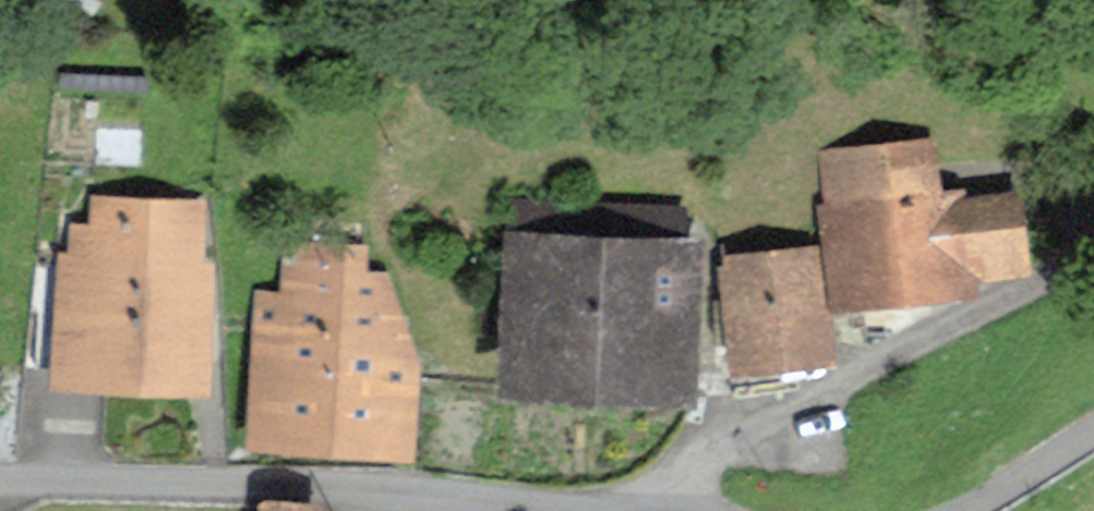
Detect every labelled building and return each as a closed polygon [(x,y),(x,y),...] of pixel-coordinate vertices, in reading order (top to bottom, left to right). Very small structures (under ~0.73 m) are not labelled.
[(1026,183),(973,191),(971,179),(947,182),(939,126),(827,141),(834,193),(824,195),(841,318),(988,298),(985,279),(1038,272),(1026,183)] [(58,391),(217,393),(219,250),(208,249),(209,176),(94,174),(94,203),(72,203),(71,234),(60,234),(58,391)] [(247,445),(332,449),(343,213),(283,210),(280,274),(255,272),(247,445)] [(425,216),(343,213),(332,449),(414,453),(425,216)] [(705,421),(712,237),(515,229),(508,414),(705,421)] [(740,378),(846,364),(829,236),(723,250),(740,378)] [(327,500),(263,501),(263,510),(327,510),(327,500)]
